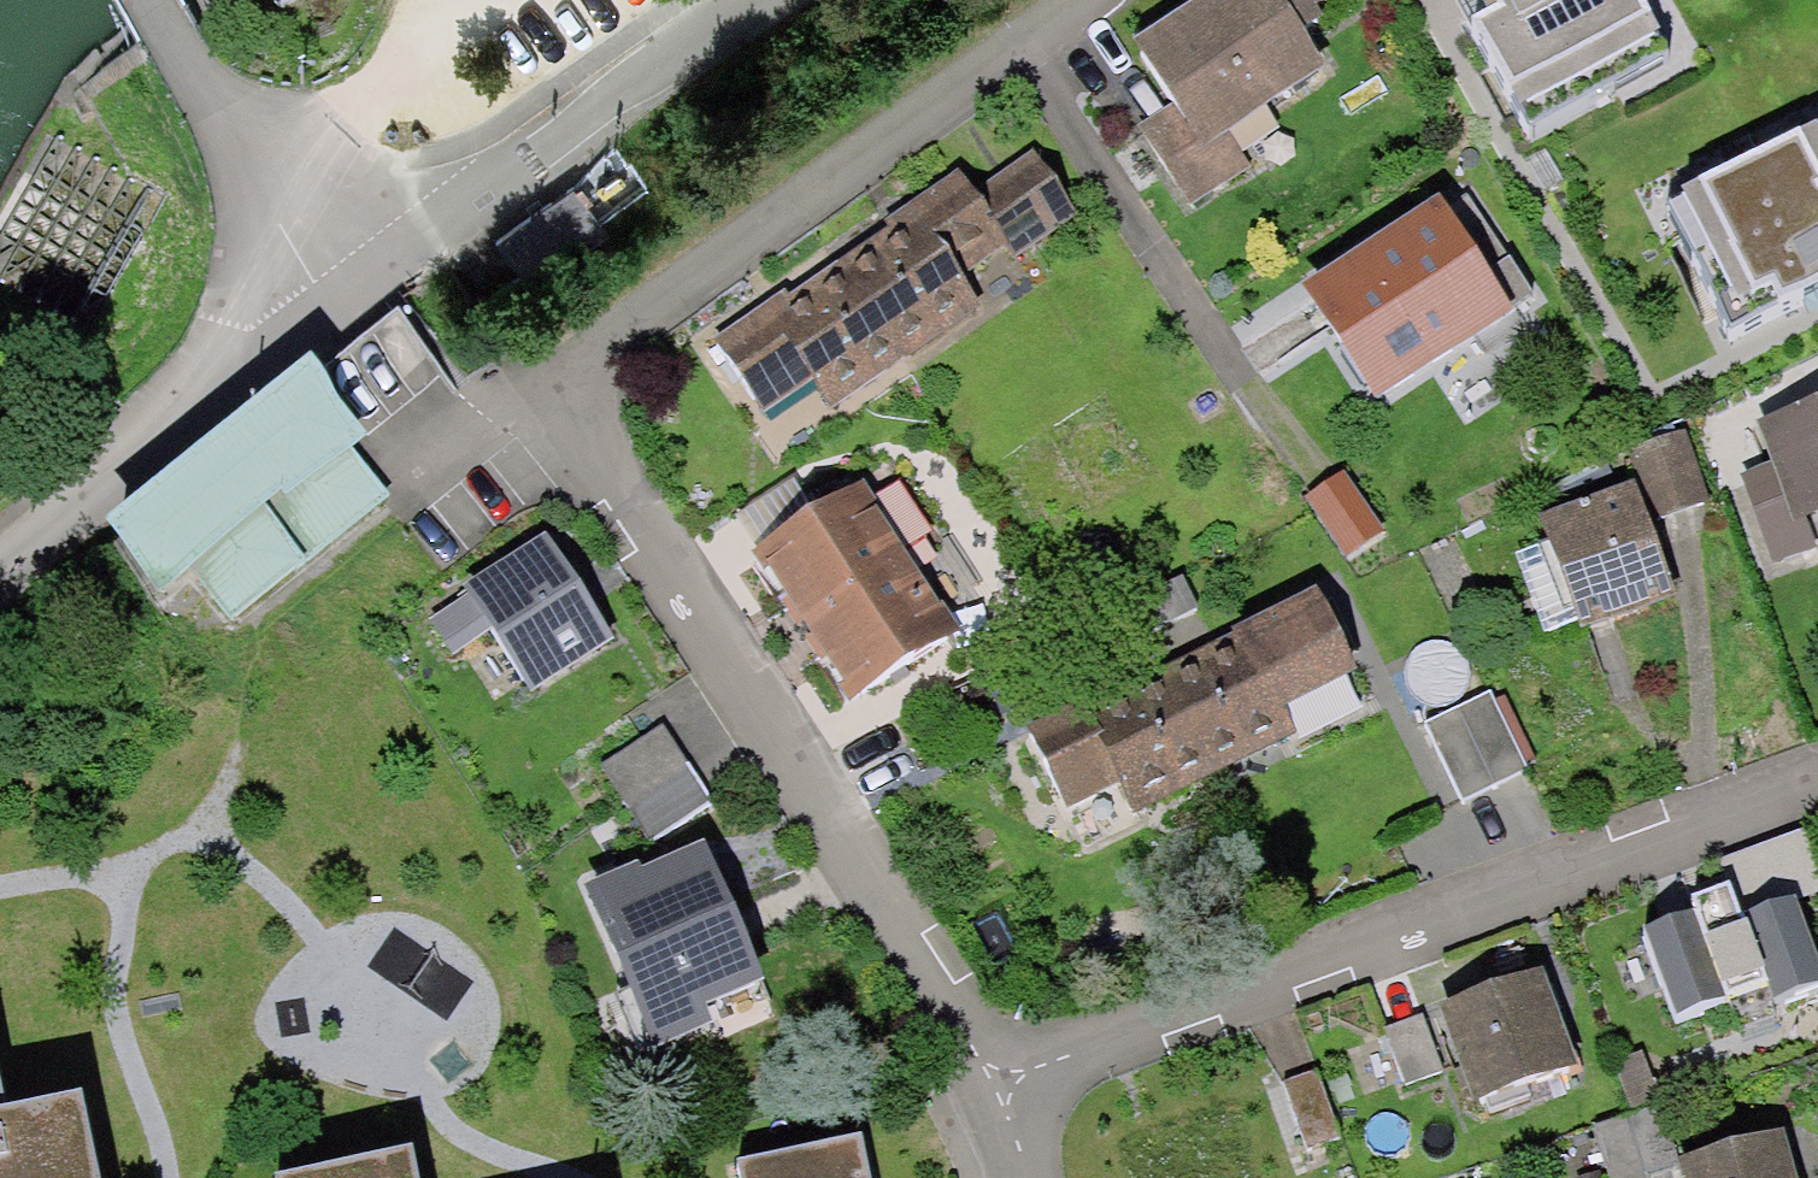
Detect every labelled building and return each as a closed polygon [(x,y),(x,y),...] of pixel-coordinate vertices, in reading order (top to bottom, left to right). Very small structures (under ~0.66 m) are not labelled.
[(1121,40),(1153,91),(1120,112),(1182,211),(1283,148),(1255,103),(1310,69),(1282,25),(1322,0),(1185,0),(1121,40)] [(1506,4),(1477,20),(1531,117),(1662,45),(1637,0),(1504,0),(1506,4)] [(1685,188),(1688,194),(1674,201),(1732,318),(1817,275),(1817,131),(1815,124),(1685,188)] [(895,242),(717,362),(778,452),(979,317),(960,289),(1071,214),(1030,151),(974,189),(955,162),(877,215),(895,242)] [(573,181),(495,235),(528,282),(606,228),(573,181)] [(1453,181),(1293,285),(1354,379),(1483,295),(1452,247),(1483,227),(1453,181)] [(311,351),(105,517),(167,594),(373,427),(311,351)] [(1753,434),(1787,526),(1817,514),(1817,409),(1753,434)] [(1641,498),(1537,535),(1576,644),(1686,604),(1664,542),(1718,523),(1689,443),(1628,464),(1641,498)] [(879,463),(750,551),(853,701),(982,613),(879,463)] [(607,640),(545,537),(424,610),(450,653),(499,624),(535,683),(607,640)] [(1084,727),(1032,752),(1061,812),(1110,788),(1124,816),(1359,703),(1302,586),(1070,697),(1084,727)] [(666,717),(601,757),(654,843),(720,803),(666,717)] [(713,851),(605,889),(650,1019),(759,981),(713,851)] [(1649,926),(1679,1009),(1730,991),(1741,1022),(1773,1011),(1767,994),(1817,975),(1817,963),(1794,897),(1738,917),(1727,886),(1695,898),(1699,908),(1649,926)] [(1536,967),(1387,1022),(1410,1085),(1457,1068),(1474,1114),(1576,1076),(1536,967)] [(1320,1069),(1284,1081),(1308,1153),(1344,1141),(1320,1069)] [(0,1108),(0,1177),(99,1177),(83,1110),(5,1128),(0,1108)] [(864,1136),(744,1159),(748,1177),(872,1177),(864,1136)] [(1672,1176),(1673,1177),(1792,1177),(1784,1148),(1672,1176)] [(403,1169),(357,1177),(405,1177),(403,1169)]
